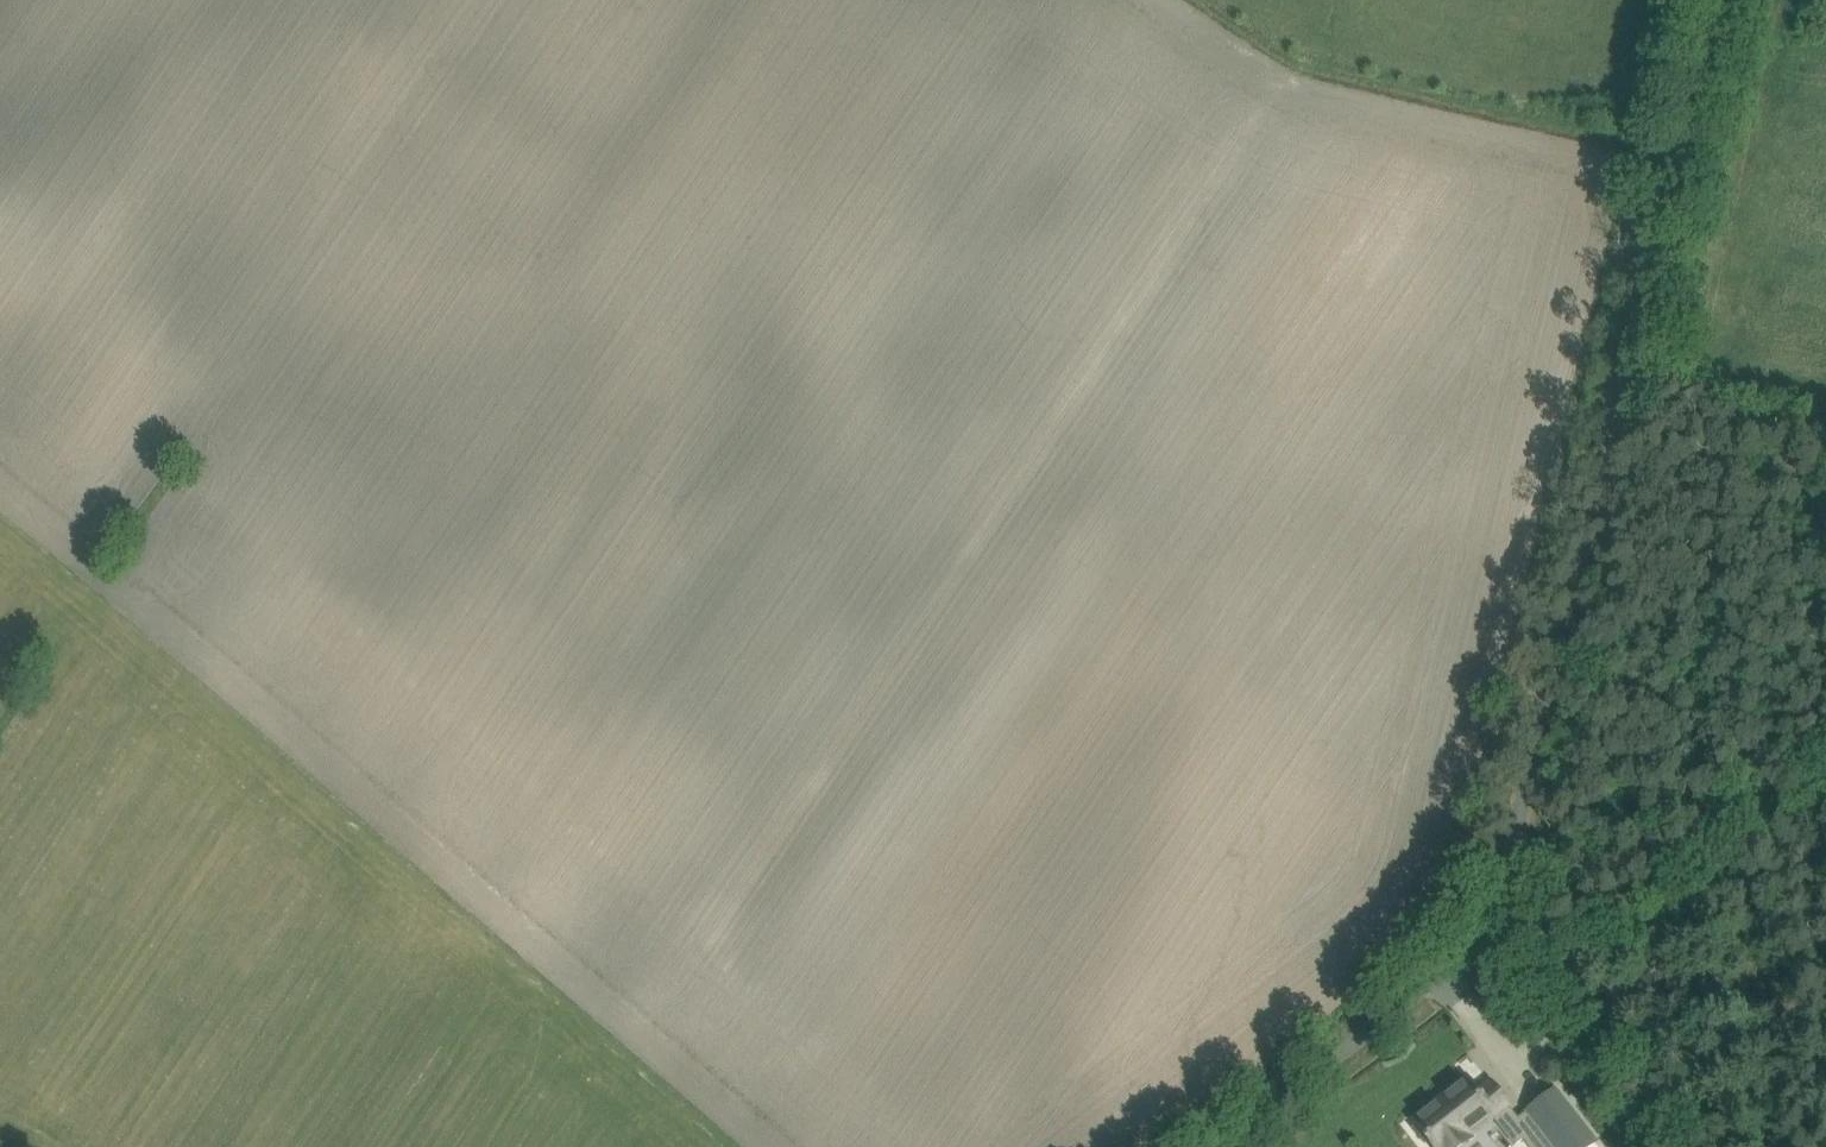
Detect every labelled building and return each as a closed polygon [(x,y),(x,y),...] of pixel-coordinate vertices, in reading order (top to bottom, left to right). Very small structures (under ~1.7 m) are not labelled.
[(1413,1128),(1425,1143),(1429,1140),(1435,1146),(1459,1146),(1469,1139),(1466,1135),(1491,1115),(1515,1145),(1530,1133),(1539,1126),(1555,1146),(1590,1146),(1596,1142),(1555,1090),(1527,1111),(1528,1112),(1518,1120),(1505,1104),(1506,1103),(1493,1086),(1479,1096),(1467,1080),(1414,1121),(1417,1125),(1413,1128)]
